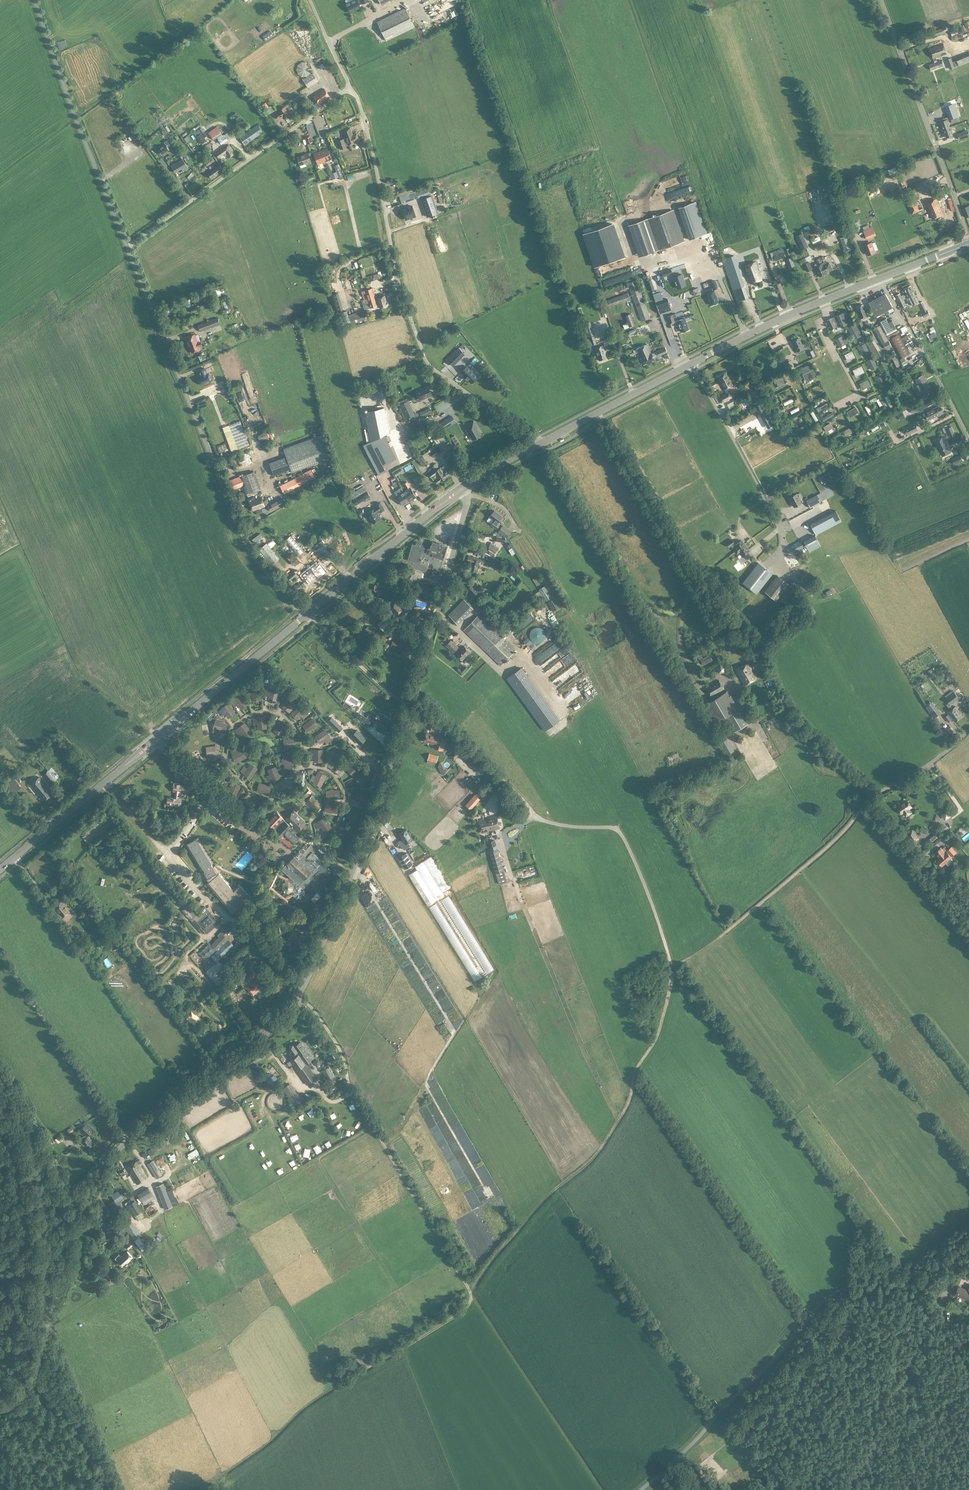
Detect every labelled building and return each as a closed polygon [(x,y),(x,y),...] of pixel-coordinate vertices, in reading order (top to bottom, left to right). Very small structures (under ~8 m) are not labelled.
[(361,0),(354,0),(345,4),(349,12),(360,7),(358,4),(362,2),(361,0)] [(405,8),(377,22),(386,40),(414,27),(405,8)] [(959,27),(950,31),(952,36),(961,32),(959,27)] [(945,33),(944,30),(943,28),(929,33),(931,38),(945,33)] [(947,54),(943,43),(930,48),(934,60),(937,60),(936,57),(947,54)] [(944,66),(942,60),(929,64),(931,70),(937,68),(939,67),(944,66)] [(307,77),(311,74),(312,69),(310,64),(307,62),(302,62),(298,65),(296,70),(298,74),(302,77),(307,77)] [(308,88),(319,81),(313,73),(305,78),(304,77),(302,79),(308,88)] [(330,97),(324,88),(314,96),(319,104),(330,97)] [(264,110),(265,110),(268,107),(269,107),(266,102),(261,106),(264,110)] [(946,106),(952,123),(958,120),(952,104),(946,106)] [(275,114),(279,120),(283,117),(284,119),(291,115),(285,106),(278,110),(279,111),(275,114)] [(942,122),(944,129),(950,127),(947,120),(948,120),(947,117),(941,120),(942,122)] [(258,124),(240,137),(245,145),(264,132),(258,124)] [(203,127),(194,133),(202,144),(206,141),(205,139),(207,137),(207,136),(208,135),(203,127)] [(950,127),(944,129),(945,131),(947,137),(949,136),(950,138),(952,137),(952,135),(953,135),(950,128),(950,127)] [(356,133),(353,135),(350,128),(343,130),(347,138),(344,139),(338,141),(341,149),(347,147),(346,146),(348,145),(359,141),(356,133)] [(222,134),(217,138),(221,144),(228,140),(228,139),(231,137),(228,132),(225,135),(224,134),(223,135),(222,134)] [(162,155),(173,147),(168,140),(164,142),(166,144),(158,150),(162,155)] [(229,145),(215,154),(218,158),(223,154),(225,156),(226,155),(228,157),(235,153),(229,145)] [(321,151),(326,164),(327,163),(326,161),(331,159),(327,149),(321,151)] [(323,162),(324,164),(326,164),(321,151),(314,154),(318,164),(323,162)] [(308,153),(297,157),(300,165),(306,163),(306,164),(311,162),(310,160),(308,153)] [(181,160),(175,163),(171,166),(175,172),(181,168),(183,172),(189,169),(183,159),(183,158),(182,156),(179,157),(181,160)] [(208,166),(214,162),(211,158),(205,162),(208,166)] [(338,164),(334,166),(339,177),(342,176),(338,164)] [(224,171),(219,165),(208,173),(212,179),(224,171)] [(890,169),(888,170),(890,175),(892,174),(895,173),(897,172),(895,167),(893,168),(890,169)] [(691,173),(665,179),(667,185),(692,180),(691,173)] [(921,183),(905,189),(907,195),(923,188),(921,183)] [(671,196),(695,189),(693,184),(669,191),(671,196)] [(418,190),(415,191),(410,193),(410,192),(399,196),(401,203),(428,194),(426,189),(419,192),(418,190)] [(432,196),(421,199),(427,216),(438,213),(432,196)] [(920,211),(915,198),(907,201),(908,204),(907,204),(907,206),(908,206),(910,210),(911,210),(913,214),(920,211)] [(937,198),(931,201),(926,203),(933,219),(943,214),(937,198)] [(678,208),(689,239),(707,233),(696,202),(678,208)] [(416,216),(412,206),(402,209),(405,220),(416,216)] [(639,257),(683,241),(672,210),(628,226),(639,257)] [(612,224),(584,234),(595,267),(624,257),(612,224)] [(867,238),(876,235),(872,227),(864,230),(867,238)] [(847,235),(840,238),(844,248),(850,246),(847,235)] [(813,243),(815,247),(817,251),(825,247),(822,240),(821,240),(813,243)] [(872,242),(865,245),(868,255),(875,252),(872,242)] [(783,252),(782,249),(773,252),(774,255),(774,257),(772,258),(773,261),(785,257),(783,252)] [(734,255),(722,259),(733,289),(737,301),(748,297),(734,255)] [(755,262),(744,266),(750,283),(762,279),(755,262)] [(825,262),(822,263),(827,272),(832,269),(829,262),(826,263),(825,262)] [(827,272),(822,263),(815,266),(820,276),(827,273),(827,272)] [(677,288),(686,285),(682,274),(673,277),(677,288)] [(653,277),(659,297),(664,295),(658,276),(653,277)] [(641,321),(650,318),(636,280),(627,283),(641,321)] [(900,293),(896,295),(902,308),(906,306),(903,299),(906,298),(915,294),(911,285),(904,289),(906,293),(902,296),(900,293)] [(368,302),(363,304),(364,306),(365,309),(366,309),(377,306),(372,288),(365,291),(368,302)] [(716,296),(716,295),(714,291),(706,293),(710,305),(718,302),(716,296)] [(338,293),(331,295),(336,312),(343,309),(338,293)] [(608,308),(631,299),(628,293),(605,301),(608,308)] [(889,312),(888,309),(893,307),(886,293),(870,302),(877,315),(883,312),(885,315),(889,312)] [(388,301),(386,301),(385,295),(384,295),(383,294),(377,296),(377,297),(380,308),(388,306),(388,305),(389,305),(388,301)] [(915,294),(906,298),(908,301),(910,300),(912,306),(919,303),(916,296),(915,294)] [(668,299),(656,303),(659,313),(671,309),(668,299)] [(928,310),(927,310),(923,301),(919,303),(924,312),(921,313),(923,317),(930,314),(928,310)] [(868,315),(863,304),(856,307),(861,318),(868,315)] [(918,316),(921,315),(920,313),(916,315),(912,308),(909,309),(914,320),(919,317),(918,316)] [(366,310),(357,312),(359,318),(368,316),(366,310)] [(359,318),(357,312),(349,315),(350,321),(359,318)] [(848,319),(845,312),(843,313),(836,315),(836,316),(832,317),(827,320),(831,329),(837,326),(837,327),(838,330),(846,326),(845,324),(848,323),(846,320),(848,319)] [(672,315),(668,316),(670,323),(675,322),(673,318),(677,317),(676,313),(672,315)] [(635,325),(631,314),(625,315),(628,323),(623,325),(625,330),(630,328),(629,327),(635,325)] [(218,318),(198,325),(200,332),(220,324),(218,318)] [(689,329),(685,318),(677,321),(681,331),(689,329)] [(886,318),(879,321),(886,335),(897,329),(892,321),(888,323),(886,318)] [(867,330),(862,319),(857,322),(861,330),(862,330),(863,332),(867,330)] [(590,321),(582,324),(586,337),(589,336),(592,335),(594,334),(590,321)] [(882,343),(883,343),(888,340),(880,325),(874,328),(882,343)] [(839,336),(842,344),(849,342),(846,333),(839,336)] [(195,334),(186,337),(188,343),(189,346),(192,353),(200,349),(199,346),(202,345),(201,342),(198,343),(195,334)] [(900,334),(890,338),(900,359),(910,354),(903,341),(908,338),(907,335),(902,338),(900,334)] [(676,338),(668,341),(676,357),(686,353),(680,339),(677,341),(676,338)] [(804,348),(799,338),(792,341),(797,351),(804,348)] [(871,340),(879,356),(884,353),(876,338),(871,340)] [(892,347),(888,340),(883,343),(887,349),(892,347)] [(596,343),(592,345),(594,349),(595,349),(598,356),(605,353),(602,345),(599,346),(598,343),(596,343)] [(652,353),(651,354),(647,344),(636,349),(633,350),(634,352),(637,351),(638,352),(641,358),(640,359),(643,365),(655,359),(652,353)] [(453,366),(465,354),(458,348),(447,360),(453,366)] [(665,348),(656,351),(656,352),(658,356),(667,352),(665,348)] [(859,351),(864,361),(869,358),(865,349),(859,351)] [(859,351),(854,354),(858,364),(864,361),(859,351)] [(197,357),(198,362),(207,359),(205,354),(204,354),(204,353),(201,354),(202,355),(201,355),(197,357)] [(854,354),(848,357),(853,366),(858,364),(854,354)] [(874,368),(881,364),(876,355),(870,358),(874,368)] [(890,359),(895,368),(900,365),(895,356),(890,359)] [(848,357),(843,359),(848,369),(853,366),(848,357)] [(843,359),(838,362),(842,371),(848,369),(843,359)] [(791,360),(785,363),(789,371),(795,368),(792,362),(791,360)] [(813,362),(804,365),(806,372),(806,373),(809,381),(813,380),(812,377),(819,375),(816,366),(814,367),(813,362)] [(865,363),(856,366),(858,373),(867,370),(865,363)] [(477,377),(467,366),(461,372),(471,383),(477,377)] [(201,376),(199,377),(202,385),(211,381),(208,373),(207,374),(205,368),(199,370),(201,376)] [(724,389),(727,393),(719,397),(721,403),(732,397),(730,392),(728,392),(726,388),(733,384),(726,372),(717,377),(724,389)] [(887,382),(882,372),(874,376),(876,380),(877,379),(880,385),(887,382)] [(916,385),(919,390),(921,389),(923,393),(931,388),(923,375),(916,379),(919,384),(916,385)] [(779,388),(785,384),(781,376),(773,380),(775,383),(776,383),(779,388)] [(868,388),(872,387),(868,379),(860,383),(863,389),(868,387),(868,388)] [(743,389),(755,394),(758,388),(746,382),(743,389)] [(420,400),(432,395),(428,386),(416,392),(420,400)] [(815,393),(817,397),(826,392),(824,388),(815,393)] [(229,425),(240,421),(228,390),(217,394),(229,425)] [(890,393),(888,394),(893,404),(896,403),(890,393)] [(876,396),(869,400),(871,402),(876,399),(880,407),(882,405),(879,398),(877,399),(876,396)] [(765,424),(774,419),(763,398),(753,403),(765,424)] [(924,408),(933,403),(931,398),(922,403),(924,408)] [(415,414),(408,400),(400,404),(406,418),(415,414)] [(821,408),(831,403),(830,400),(820,406),(821,408)] [(801,404),(791,410),(794,413),(803,408),(801,404)] [(917,404),(910,408),(912,413),(919,409),(917,404)] [(925,413),(923,414),(924,417),(926,415),(929,420),(944,412),(943,410),(943,409),(944,408),(943,406),(942,406),(941,406),(940,405),(925,412),(925,413)] [(383,407),(365,412),(371,441),(384,434),(388,432),(383,407)] [(849,411),(847,412),(850,417),(852,416),(858,412),(855,407),(849,411)] [(422,417),(432,412),(430,408),(420,412),(422,417)] [(826,419),(837,412),(835,409),(827,414),(824,411),(822,412),(826,419)] [(448,418),(438,425),(442,430),(445,428),(445,429),(452,424),(448,418)] [(812,419),(802,425),(804,428),(814,423),(812,419)] [(238,449),(249,445),(240,421),(229,425),(238,449)] [(470,432),(468,433),(470,437),(471,436),(472,437),(471,438),(473,440),(472,440),(481,435),(477,428),(478,428),(474,421),(470,423),(471,425),(467,428),(470,432)] [(826,432),(833,427),(830,423),(823,427),(826,432)] [(919,430),(915,423),(905,429),(908,435),(919,430)] [(845,436),(852,432),(850,427),(843,431),(845,436)] [(268,440),(267,438),(269,437),(267,432),(258,435),(260,440),(265,438),(266,441),(268,440)] [(371,441),(363,445),(378,475),(386,471),(383,466),(397,459),(384,434),(371,441)] [(943,437),(935,440),(942,455),(950,452),(943,437)] [(322,438),(283,449),(292,474),(329,461),(322,438)] [(393,448),(398,457),(406,452),(401,443),(393,448)] [(434,457),(442,452),(437,444),(429,450),(434,457)] [(454,449),(453,450),(455,453),(452,454),(451,452),(447,454),(449,457),(445,459),(448,462),(458,456),(454,449)] [(968,457),(968,456),(966,449),(961,451),(965,459),(968,457)] [(955,464),(963,461),(961,455),(954,457),(953,459),(955,464)] [(270,463),(274,475),(289,469),(285,457),(270,463)] [(441,467),(436,470),(442,480),(447,477),(450,475),(447,470),(444,472),(442,469),(441,467)] [(435,469),(428,474),(431,477),(432,477),(434,480),(435,480),(437,483),(440,482),(442,480),(436,470),(436,471),(435,469)] [(293,479),(280,486),(284,493),(315,477),(311,470),(299,476),(296,477),(293,479)] [(254,471),(241,476),(245,486),(243,486),(246,494),(247,494),(253,492),(254,492),(258,490),(261,489),(254,471)] [(829,474),(819,479),(822,483),(826,480),(830,488),(835,485),(829,474)] [(241,476),(228,481),(231,490),(243,486),(245,485),(241,476)] [(421,484),(416,476),(412,478),(416,486),(421,484)] [(389,478),(384,481),(390,492),(395,489),(389,478)] [(410,502),(404,492),(401,487),(399,489),(401,493),(399,494),(399,498),(403,505),(407,502),(408,503),(410,502)] [(404,492),(410,502),(413,500),(413,499),(417,497),(411,487),(404,492)] [(366,490),(353,499),(356,505),(370,496),(366,490)] [(794,507),(801,503),(796,494),(789,497),(794,507)] [(249,501),(251,506),(263,501),(262,497),(255,499),(253,495),(248,497),(249,501)] [(821,502),(817,495),(806,500),(810,508),(821,502)] [(277,500),(267,505),(271,512),(280,507),(283,505),(280,498),(277,500)] [(265,506),(263,501),(251,506),(253,511),(265,506)] [(375,508),(367,513),(369,516),(369,517),(370,519),(371,519),(374,523),(381,518),(378,513),(380,511),(381,512),(385,509),(381,502),(377,505),(378,507),(375,508)] [(490,517),(487,521),(491,524),(491,525),(496,529),(500,524),(498,523),(503,517),(494,510),(490,517)] [(835,511),(810,524),(816,535),(841,521),(835,511)] [(511,531),(503,525),(498,532),(506,538),(511,531)] [(260,533),(252,539),(255,543),(263,537),(260,533)] [(516,535),(510,539),(520,554),(525,550),(516,535)] [(820,546),(815,535),(804,541),(809,552),(820,546)] [(303,552),(302,550),(290,536),(285,540),(298,556),(303,552)] [(497,537),(496,541),(504,543),(508,549),(511,546),(506,539),(505,539),(497,537)] [(731,539),(726,544),(729,547),(731,546),(733,548),(735,551),(744,544),(744,543),(743,541),(742,541),(741,540),(735,545),(731,539)] [(790,546),(794,552),(804,547),(800,541),(790,546)] [(416,543),(416,545),(412,544),(407,559),(400,557),(398,563),(425,572),(424,576),(441,581),(444,571),(440,570),(447,546),(439,544),(433,542),(432,545),(431,545),(430,549),(420,546),(420,545),(416,543)] [(279,559),(267,543),(259,549),(272,565),(279,559)] [(498,550),(499,548),(491,543),(490,545),(486,551),(494,556),(498,550)] [(744,544),(735,551),(737,554),(740,551),(743,555),(746,553),(747,553),(749,552),(749,551),(749,550),(744,544)] [(285,555),(295,566),(300,561),(292,553),(294,551),(290,548),(287,551),(288,552),(285,555)] [(466,561),(471,563),(468,572),(477,574),(479,566),(481,564),(482,565),(482,564),(483,561),(482,561),(481,559),(468,555),(466,561)] [(744,567),(739,561),(733,566),(738,572),(744,567)] [(743,582),(756,593),(772,573),(758,562),(743,582)] [(311,568),(302,575),(306,579),(307,578),(310,582),(318,576),(319,578),(326,572),(320,564),(317,566),(315,564),(311,568)] [(395,573),(405,580),(409,574),(400,567),(395,573)] [(422,578),(424,572),(415,569),(413,576),(422,578)] [(287,575),(287,576),(292,582),(295,580),(294,579),(298,576),(293,570),(287,575)] [(766,591),(777,599),(789,583),(778,575),(766,591)] [(393,583),(386,576),(381,580),(387,588),(393,583)] [(467,588),(473,596),(479,592),(472,584),(467,588)] [(382,592),(376,585),(370,589),(377,597),(382,592)] [(553,597),(545,586),(539,589),(547,601),(553,597)] [(430,589),(420,587),(418,593),(428,596),(430,589)] [(544,598),(539,590),(535,593),(540,601),(544,598)] [(464,599),(448,615),(458,624),(474,609),(473,608),(472,607),(467,603),(466,601),(464,599)] [(414,608),(424,611),(426,604),(416,601),(414,608)] [(395,602),(390,607),(390,608),(397,615),(402,609),(395,602)] [(409,619),(417,625),(421,620),(413,613),(409,619)] [(516,650),(502,636),(506,632),(486,613),(482,617),(479,614),(464,630),(501,666),(516,650)] [(387,615),(377,625),(381,628),(375,635),(379,639),(394,622),(387,615)] [(523,625),(527,629),(535,622),(531,618),(523,625)] [(357,637),(362,642),(370,634),(371,635),(374,631),(369,626),(365,629),(357,637)] [(393,640),(391,646),(396,648),(395,649),(398,649),(397,653),(400,654),(399,656),(407,659),(407,658),(408,658),(409,655),(408,655),(409,652),(401,650),(404,643),(393,640)] [(453,640),(452,641),(451,641),(446,646),(453,652),(458,647),(455,644),(456,642),(453,640)] [(460,650),(458,647),(453,652),(462,660),(470,652),(464,646),(460,650)] [(698,652),(693,655),(695,659),(698,657),(699,660),(700,660),(703,665),(712,661),(712,660),(711,658),(709,655),(703,658),(701,656),(700,656),(698,652)] [(751,665),(749,663),(748,664),(748,663),(736,670),(744,685),(756,678),(751,669),(750,666),(751,665)] [(458,667),(456,670),(462,675),(468,668),(465,665),(461,670),(458,667)] [(545,731),(559,721),(521,668),(507,678),(545,731)] [(710,697),(724,689),(719,680),(705,688),(710,697)] [(269,701),(276,703),(279,691),(271,690),(269,701)] [(951,710),(953,709),(950,705),(951,704),(951,705),(959,698),(954,692),(946,698),(949,703),(947,705),(951,710)] [(726,693),(703,707),(713,724),(725,717),(725,718),(729,724),(733,732),(748,724),(732,698),(730,699),(726,693)] [(242,708),(248,704),(241,695),(235,699),(242,708)] [(283,707),(290,711),(296,702),(290,698),(283,707)] [(940,713),(932,701),(926,706),(934,717),(940,713)] [(235,713),(228,704),(222,708),(229,717),(235,713)] [(292,713),(297,719),(305,711),(300,705),(292,713)] [(949,714),(945,717),(949,722),(951,720),(953,719),(955,722),(963,716),(956,706),(953,709),(951,710),(948,712),(949,714)] [(385,727),(390,719),(378,712),(375,717),(369,713),(366,717),(359,712),(356,717),(370,726),(373,721),(372,721),(374,719),(385,727)] [(258,717),(259,729),(266,728),(265,716),(258,717)] [(332,718),(328,722),(338,732),(342,728),(332,718)] [(304,726),(308,732),(317,725),(313,719),(304,726)] [(227,724),(216,721),(214,728),(225,731),(227,724)] [(275,731),(281,735),(288,726),(282,722),(275,731)] [(245,737),(251,733),(245,723),(239,728),(245,737)] [(945,728),(940,732),(943,736),(953,729),(950,725),(948,726),(945,728)] [(316,737),(320,743),(330,736),(325,730),(316,737)] [(359,732),(357,730),(354,733),(351,730),(348,733),(360,744),(366,739),(363,736),(359,732)] [(424,741),(435,744),(436,738),(435,738),(436,736),(426,733),(424,741)] [(446,739),(436,736),(435,738),(436,738),(435,744),(434,748),(437,749),(442,750),(443,747),(444,747),(446,739)] [(734,750),(726,736),(719,741),(727,754),(734,750)] [(284,741),(286,748),(297,745),(295,737),(284,741)] [(454,760),(465,749),(461,745),(449,755),(454,760)] [(207,748),(208,755),(219,753),(218,746),(207,748)] [(333,759),(339,762),(345,752),(339,749),(333,759)] [(246,757),(243,750),(233,755),(236,762),(246,757)] [(438,756),(430,753),(427,763),(435,766),(436,762),(437,762),(438,756)] [(474,770),(480,765),(469,753),(463,759),(474,770)] [(292,767),(295,760),(284,756),(282,763),(292,767)] [(348,770),(353,775),(361,767),(356,762),(348,770)] [(257,768),(251,764),(245,774),(251,778),(257,768)] [(269,770),(273,781),(280,778),(275,767),(269,770)] [(213,777),(218,783),(227,775),(222,769),(213,777)] [(48,770),(43,775),(51,784),(56,780),(48,770)] [(314,783),(321,786),(325,775),(319,772),(314,783)] [(357,778),(359,785),(370,781),(368,774),(357,778)] [(52,794),(47,787),(48,786),(40,777),(31,785),(39,795),(40,794),(45,800),(52,794)] [(475,784),(470,779),(465,784),(470,789),(475,784)] [(181,785),(181,783),(174,783),(174,791),(176,791),(175,798),(168,797),(168,804),(174,804),(174,806),(181,806),(181,798),(179,798),(179,791),(189,792),(189,786),(181,785)] [(235,797),(240,786),(233,783),(228,794),(235,797)] [(271,787),(260,783),(258,790),(269,794),(271,787)] [(302,803),(312,792),(306,786),(296,797),(302,803)] [(327,791),(327,799),(339,798),(338,790),(327,791)] [(356,800),(367,802),(368,795),(357,793),(356,800)] [(311,794),(304,801),(316,812),(322,805),(311,794)] [(242,798),(247,808),(254,805),(249,795),(242,798)] [(479,798),(475,795),(466,805),(471,809),(480,799),(479,798)] [(907,800),(906,800),(902,802),(903,803),(899,806),(903,813),(905,811),(908,815),(913,812),(910,808),(913,806),(909,799),(907,800)] [(325,810),(336,812),(338,805),(327,803),(325,810)] [(346,817),(357,821),(359,814),(349,810),(346,817)] [(946,820),(951,816),(947,810),(941,814),(946,820)] [(297,833),(290,826),(290,825),(284,819),(277,811),(266,822),(281,836),(279,838),(282,841),(282,840),(290,847),(299,837),(296,834),(297,833)] [(294,811),(285,820),(298,831),(306,822),(294,811)] [(488,818),(478,820),(481,833),(484,832),(488,831),(488,830),(491,830),(500,827),(497,816),(488,818)] [(319,821),(325,831),(331,827),(325,817),(319,821)] [(339,831),(349,837),(353,830),(343,824),(339,831)] [(935,830),(943,834),(946,832),(942,827),(938,825),(935,830)] [(909,841),(913,839),(915,842),(920,838),(914,828),(908,832),(910,834),(906,837),(909,841)] [(402,839),(399,841),(404,849),(410,846),(408,842),(412,840),(406,830),(399,834),(402,839)] [(935,833),(929,838),(932,842),(938,837),(935,833)] [(207,883),(232,913),(250,897),(240,886),(234,891),(219,873),(218,874),(217,873),(218,872),(215,866),(213,867),(211,864),(213,863),(205,849),(198,838),(186,845),(201,870),(203,869),(205,872),(203,873),(204,873),(207,878),(206,879),(207,879),(209,882),(207,883)] [(334,844),(342,853),(347,848),(339,839),(334,844)] [(489,850),(496,871),(495,872),(498,885),(507,882),(503,869),(504,869),(495,839),(488,841),(491,850),(489,850)] [(234,841),(233,841),(227,846),(232,852),(234,850),(236,852),(242,846),(235,840),(234,841)] [(282,886),(281,887),(282,888),(283,889),(284,890),(283,890),(285,892),(286,892),(287,892),(287,893),(289,894),(290,893),(290,891),(292,891),(293,891),(293,895),(296,899),(301,898),(304,895),(304,890),(303,889),(317,873),(319,876),(320,875),(322,876),(319,883),(326,886),(333,871),(323,862),(314,853),(316,851),(317,851),(313,847),(310,844),(310,845),(308,846),(306,844),(303,846),(300,850),(299,850),(299,851),(295,856),(294,856),(292,859),(291,858),(290,857),(290,858),(289,860),(288,860),(289,860),(290,861),(287,863),(287,864),(282,869),(282,870),(290,877),(289,879),(285,880),(286,882),(284,883),(283,883),(283,885),(282,886)] [(957,852),(952,846),(947,850),(947,851),(952,856),(957,852)] [(941,847),(935,852),(939,857),(937,859),(940,863),(939,863),(940,864),(942,866),(952,858),(951,856),(952,856),(947,851),(945,853),(944,852),(945,852),(941,847)] [(406,853),(398,858),(404,869),(413,864),(406,853)] [(55,906),(63,917),(69,912),(62,901),(55,906)] [(272,918),(271,916),(266,911),(263,913),(261,911),(264,908),(258,901),(253,906),(252,905),(250,907),(250,908),(246,911),(245,912),(247,914),(248,913),(253,919),(254,918),(256,920),(255,920),(260,926),(268,919),(269,921),(272,918)] [(182,910),(190,919),(198,912),(197,910),(190,903),(188,905),(182,910)] [(90,905),(87,908),(94,917),(98,914),(90,905)] [(199,911),(201,913),(203,915),(196,921),(201,927),(205,932),(203,933),(204,933),(207,933),(219,923),(204,906),(199,911)] [(203,915),(201,913),(200,914),(198,912),(190,919),(192,922),(198,930),(198,929),(202,934),(203,933),(205,932),(201,927),(196,921),(203,915)] [(297,948),(301,950),(314,921),(308,919),(297,914),(285,942),(289,944),(287,947),(294,950),(296,951),(297,948)] [(82,919),(85,923),(86,922),(90,920),(90,919),(87,915),(82,919)] [(111,931),(104,922),(102,923),(101,923),(93,930),(93,931),(95,930),(101,939),(102,938),(104,940),(110,935),(109,933),(111,931)] [(219,937),(212,945),(218,951),(214,954),(219,960),(234,946),(224,935),(231,927),(229,925),(226,929),(225,930),(219,937)] [(242,935),(235,942),(239,947),(246,940),(242,935)] [(248,984),(259,973),(258,972),(256,974),(251,969),(242,978),(247,984),(248,984)] [(259,973),(248,984),(244,988),(248,991),(249,989),(254,994),(255,993),(263,1001),(272,993),(264,985),(268,981),(260,974),(259,973)] [(293,1064),(297,1070),(297,1071),(306,1065),(299,1055),(297,1052),(299,1051),(307,1064),(312,1061),(305,1052),(306,1051),(304,1048),(305,1047),(301,1043),(300,1043),(296,1045),(297,1046),(296,1047),(294,1044),(288,1049),(290,1052),(289,1053),(291,1057),(293,1055),(295,1057),(287,1063),(289,1067),(293,1064)] [(254,1063),(266,1057),(263,1051),(251,1057),(252,1059),(243,1064),(245,1068),(254,1062),(254,1063)] [(332,1056),(326,1059),(329,1065),(335,1061),(332,1056)] [(296,1070),(306,1085),(316,1078),(307,1064),(306,1065),(297,1071),(297,1070),(296,1070)] [(329,1067),(322,1070),(327,1080),(331,1086),(337,1083),(335,1080),(333,1077),(334,1076),(329,1067)] [(265,1078),(264,1080),(269,1084),(270,1084),(271,1085),(277,1077),(273,1075),(273,1076),(269,1073),(269,1074),(268,1073),(264,1078),(265,1078)] [(304,1102),(290,1083),(282,1088),(296,1108),(304,1102)] [(87,1136),(92,1130),(85,1124),(80,1129),(87,1136)] [(60,1141),(67,1136),(64,1132),(57,1137),(60,1141)] [(84,1146),(85,1145),(88,1148),(93,1143),(91,1140),(87,1136),(86,1137),(84,1136),(83,1136),(78,1141),(84,1146)] [(158,1143),(152,1147),(154,1151),(161,1147),(158,1143)] [(193,1166),(203,1160),(201,1156),(198,1152),(188,1158),(193,1166)] [(137,1161),(127,1167),(137,1184),(147,1178),(139,1164),(141,1162),(139,1159),(137,1161)] [(153,1160),(147,1164),(156,1178),(162,1174),(153,1160)] [(156,1185),(165,1209),(173,1206),(164,1183),(156,1185)] [(137,1199),(140,1203),(142,1201),(144,1204),(155,1198),(148,1188),(138,1194),(140,1197),(137,1199)] [(167,1191),(173,1206),(179,1203),(177,1199),(176,1197),(175,1197),(171,1189),(167,1191)] [(123,1198),(118,1190),(111,1195),(116,1203),(123,1198)] [(137,1214),(141,1212),(141,1211),(135,1201),(131,1203),(129,1204),(133,1212),(135,1215),(137,1214)] [(101,1214),(106,1220),(110,1217),(105,1210),(101,1214)] [(142,1240),(137,1243),(143,1252),(148,1249),(142,1240)] [(130,1241),(125,1246),(129,1250),(133,1245),(130,1241)] [(115,1257),(118,1261),(120,1262),(119,1263),(120,1264),(121,1263),(122,1265),(126,1261),(127,1263),(133,1257),(127,1251),(122,1257),(119,1254),(115,1257)] [(968,1299),(968,1288),(968,1290),(961,1286),(958,1294),(968,1299)] [(352,1371),(349,1365),(340,1369),(343,1375),(352,1371)]
